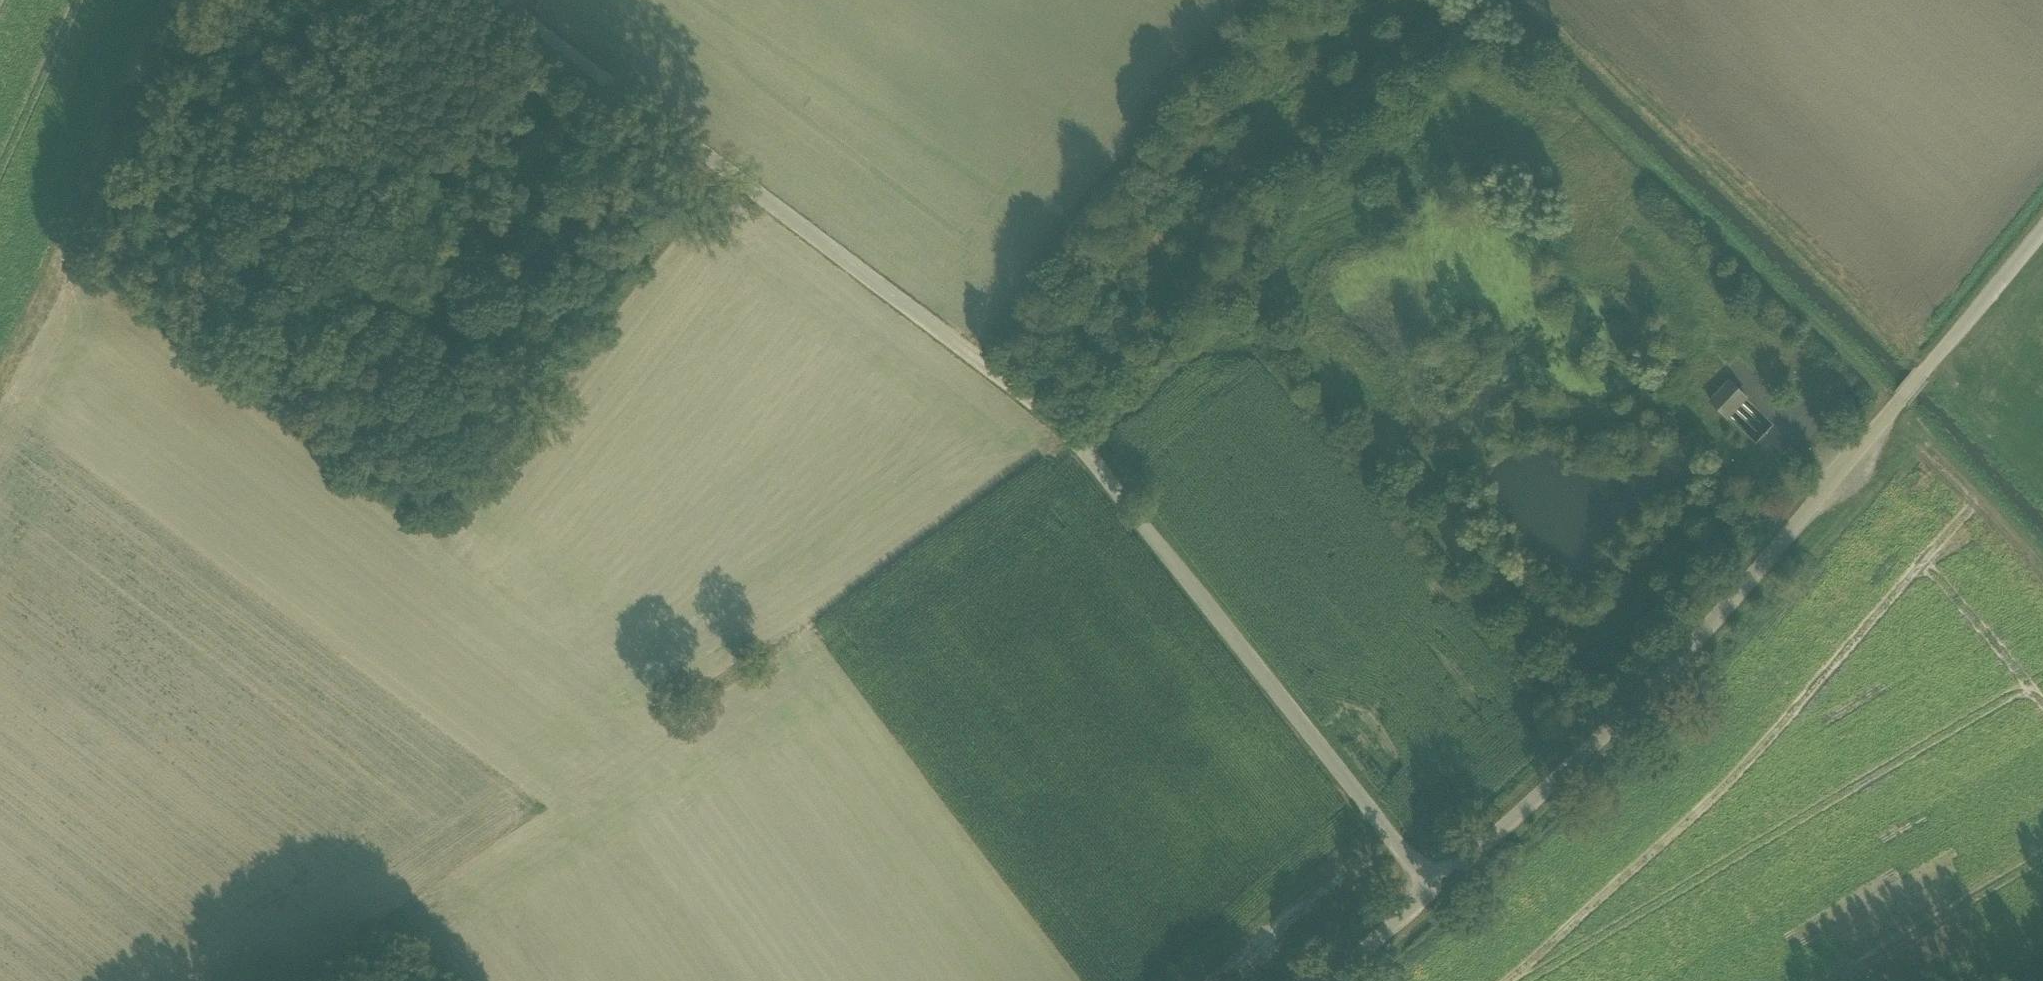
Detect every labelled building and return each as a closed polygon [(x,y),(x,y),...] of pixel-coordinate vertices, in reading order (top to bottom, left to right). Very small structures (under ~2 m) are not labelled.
[(1731,381),(1709,405),(1730,424),(1751,400),(1731,381)]
